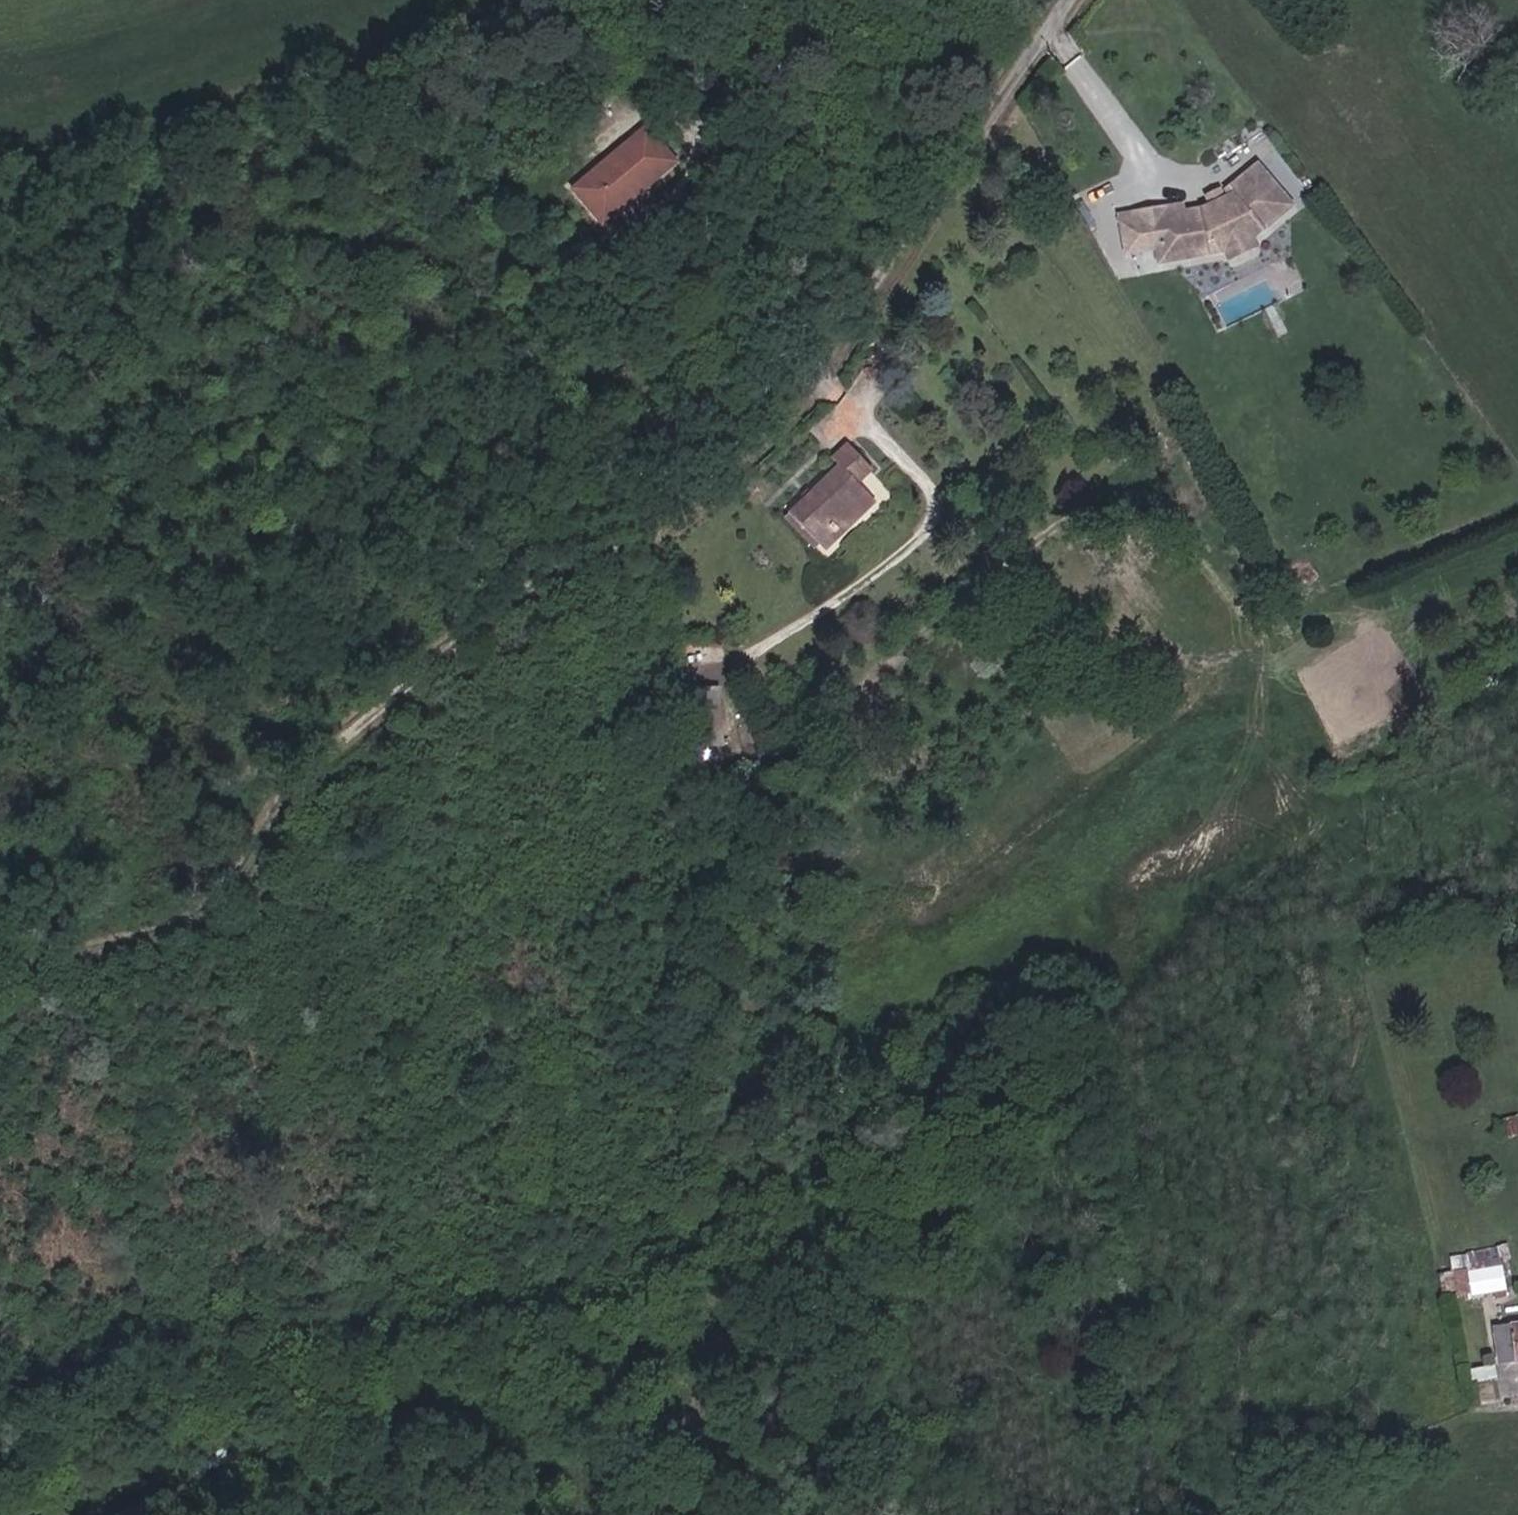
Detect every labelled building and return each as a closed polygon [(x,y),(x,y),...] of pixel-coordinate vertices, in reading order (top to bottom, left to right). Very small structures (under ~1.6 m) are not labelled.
[(1267,156),(1239,122),(1215,141),(1242,176),(1221,192),(1225,200),(1206,211),(1180,217),(1179,211),(1128,221),(1135,258),(1157,253),(1186,247),(1189,262),(1223,255),(1249,243),(1288,212),(1252,168),(1267,156)] [(636,130),(566,189),(595,225),(665,167),(636,130)] [(1254,253),(1249,243),(1223,255),(1227,265),(1254,253)] [(1189,262),(1186,247),(1157,253),(1160,268),(1189,262)] [(839,438),(823,451),(830,458),(778,504),(809,540),(828,524),(823,519),(857,490),(847,480),(863,466),(839,438)] [(684,689),(687,749),(717,747),(713,688),(684,689)] [(1452,1252),(1458,1297),(1510,1290),(1505,1245),(1452,1252)] [(1497,1321),(1498,1360),(1517,1359),(1517,1320),(1497,1321)]
